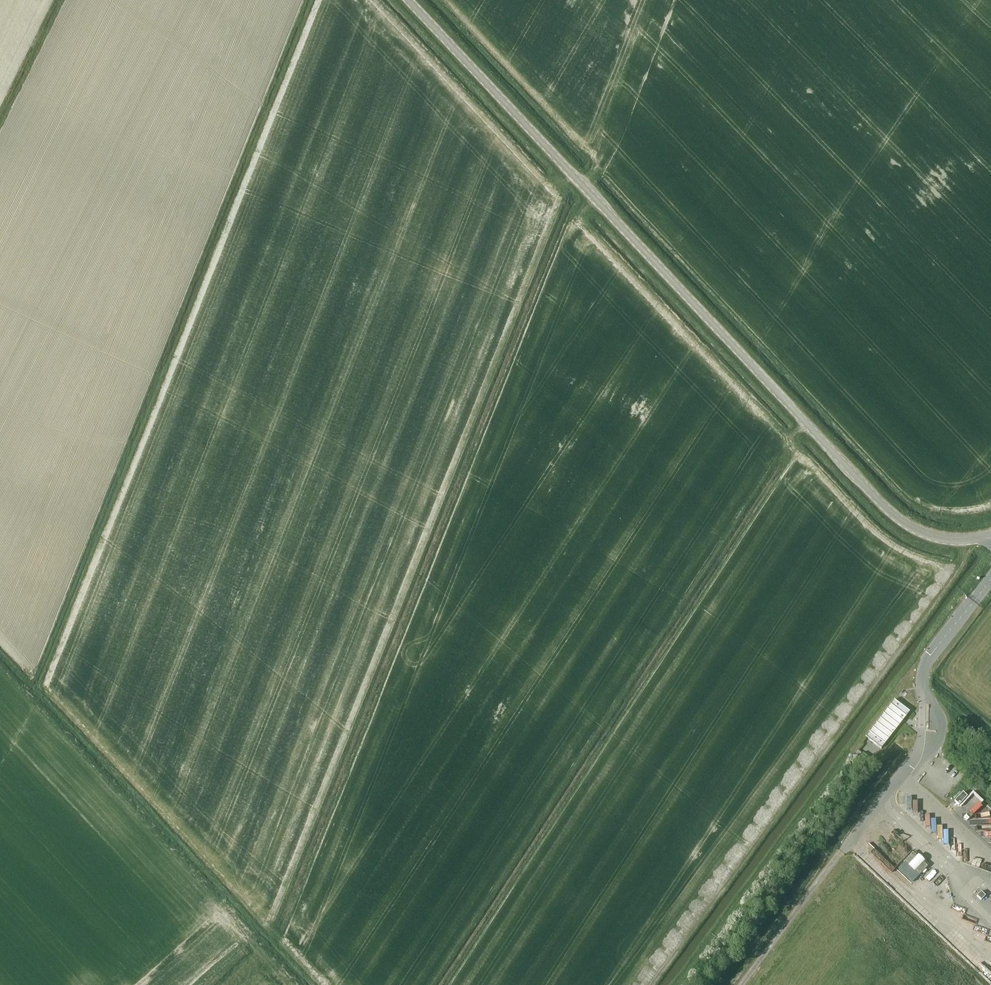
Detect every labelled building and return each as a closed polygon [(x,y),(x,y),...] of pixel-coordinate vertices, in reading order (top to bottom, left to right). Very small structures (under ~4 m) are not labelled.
[(910,711),(894,699),(866,737),(881,749),(910,711)] [(955,801),(959,805),(967,796),(963,792),(955,801)] [(906,859),(904,861),(919,875),(928,866),(923,862),(917,856),(913,852),(906,859)] [(978,895),(977,896),(982,900),(985,896),(981,892),(978,895)]
